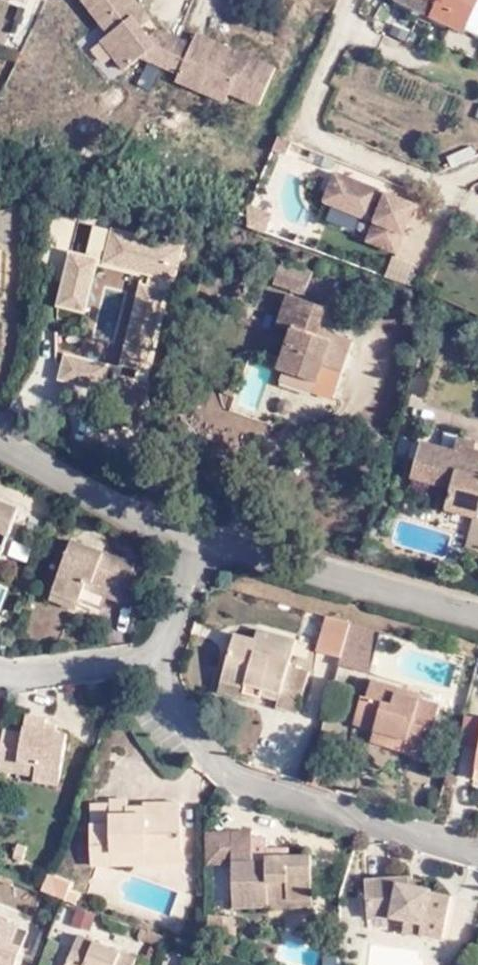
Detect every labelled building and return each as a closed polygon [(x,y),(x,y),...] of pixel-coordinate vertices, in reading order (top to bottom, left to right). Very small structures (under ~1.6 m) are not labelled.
[(230,95),(260,108),(276,70),(208,41),(203,52),(192,47),(157,33),(150,39),(142,29),(134,19),(143,13),(133,0),(82,0),(110,36),(123,51),(114,57),(126,73),(142,61),(180,76),(176,83),(196,92),(200,83),(230,95)] [(440,0),(397,0),(432,16),(440,0)] [(432,16),(460,29),(462,24),(474,0),(440,0),(432,16)] [(462,24),(477,30),(477,29),(477,0),(474,0),(462,24)] [(134,19),(142,29),(151,23),(143,13),(134,19)] [(103,44),(114,57),(123,51),(110,36),(103,44)] [(203,52),(208,41),(197,36),(192,47),(203,52)] [(138,80),(151,87),(159,69),(146,63),(138,80)] [(227,104),(230,95),(200,83),(196,92),(227,104)] [(411,209),(332,177),(321,205),(372,226),(365,244),(392,255),(411,209)] [(267,231),(272,211),(252,207),(248,227),(267,231)] [(267,285),(303,296),(311,275),(287,267),(287,261),(276,258),(267,285)] [(316,385),(313,396),(332,403),(351,345),(317,333),(322,310),(291,301),(280,327),(288,330),(276,370),(279,372),(316,385)] [(103,337),(103,350),(133,350),(138,346),(151,346),(152,311),(69,308),(68,337),(77,337),(103,337)] [(76,350),(103,350),(103,337),(77,337),(76,350)] [(59,377),(115,387),(119,363),(63,353),(59,377)] [(276,383),(313,396),(316,385),(279,372),(276,383)] [(457,444),(455,452),(423,445),(414,479),(452,488),(447,512),(472,518),(464,548),(477,551),(477,450),(457,444)] [(17,511),(0,504),(0,556),(17,511)] [(122,603),(133,575),(135,569),(72,543),(52,595),(77,605),(83,594),(85,584),(107,593),(103,602),(119,608),(122,603)] [(83,594),(103,602),(107,593),(85,584),(83,594)] [(77,605),(52,595),(49,604),(73,613),(77,605)] [(332,660),(341,626),(318,620),(308,654),(332,660)] [(371,634),(341,626),(332,660),(330,668),(359,676),(371,634)] [(270,693),(264,707),(287,714),(299,674),(277,667),(281,656),(285,641),(247,629),(244,641),(224,635),(210,683),(232,690),(234,684),(270,693)] [(285,641),(281,656),(296,659),(300,646),(285,641)] [(395,699),(398,692),(361,680),(344,723),(365,729),(396,740),(391,753),(412,759),(429,709),(409,703),(395,699)] [(207,691),(264,707),(270,693),(234,684),(232,690),(210,683),(207,691)] [(410,696),(398,692),(395,699),(409,703),(410,696)] [(0,730),(0,767),(13,769),(15,760),(33,762),(32,772),(30,781),(54,786),(64,734),(43,731),(45,719),(23,715),(20,733),(0,730)] [(396,740),(365,729),(361,744),(391,753),(396,740)] [(474,749),(467,782),(477,784),(477,750),(474,749)] [(13,769),(32,772),(33,762),(15,760),(13,769)] [(82,865),(105,865),(104,851),(173,850),(173,803),(134,802),(135,806),(135,814),(117,815),(117,807),(116,799),(99,799),(98,803),(86,803),(86,825),(82,824),(82,865)] [(117,807),(117,815),(135,814),(135,806),(117,807)] [(305,899),(304,859),(282,859),(281,850),(257,850),(258,860),(258,864),(244,864),(244,833),(202,834),(203,865),(224,864),(224,909),(258,908),(257,901),(305,899)] [(104,851),(105,865),(173,865),(173,850),(104,851)] [(68,882),(45,874),(39,892),(61,900),(68,882)] [(419,922),(417,934),(438,936),(444,896),(426,892),(426,887),(416,887),(414,878),(361,882),(365,921),(397,918),(419,922)] [(257,901),(258,908),(305,908),(305,899),(257,901)] [(91,930),(96,911),(77,906),(72,925),(91,930)] [(0,915),(0,964),(8,964),(19,941),(9,936),(15,921),(0,915)] [(397,931),(417,934),(419,922),(397,918),(397,931)] [(128,953),(72,928),(57,964),(123,964),(128,953)]
